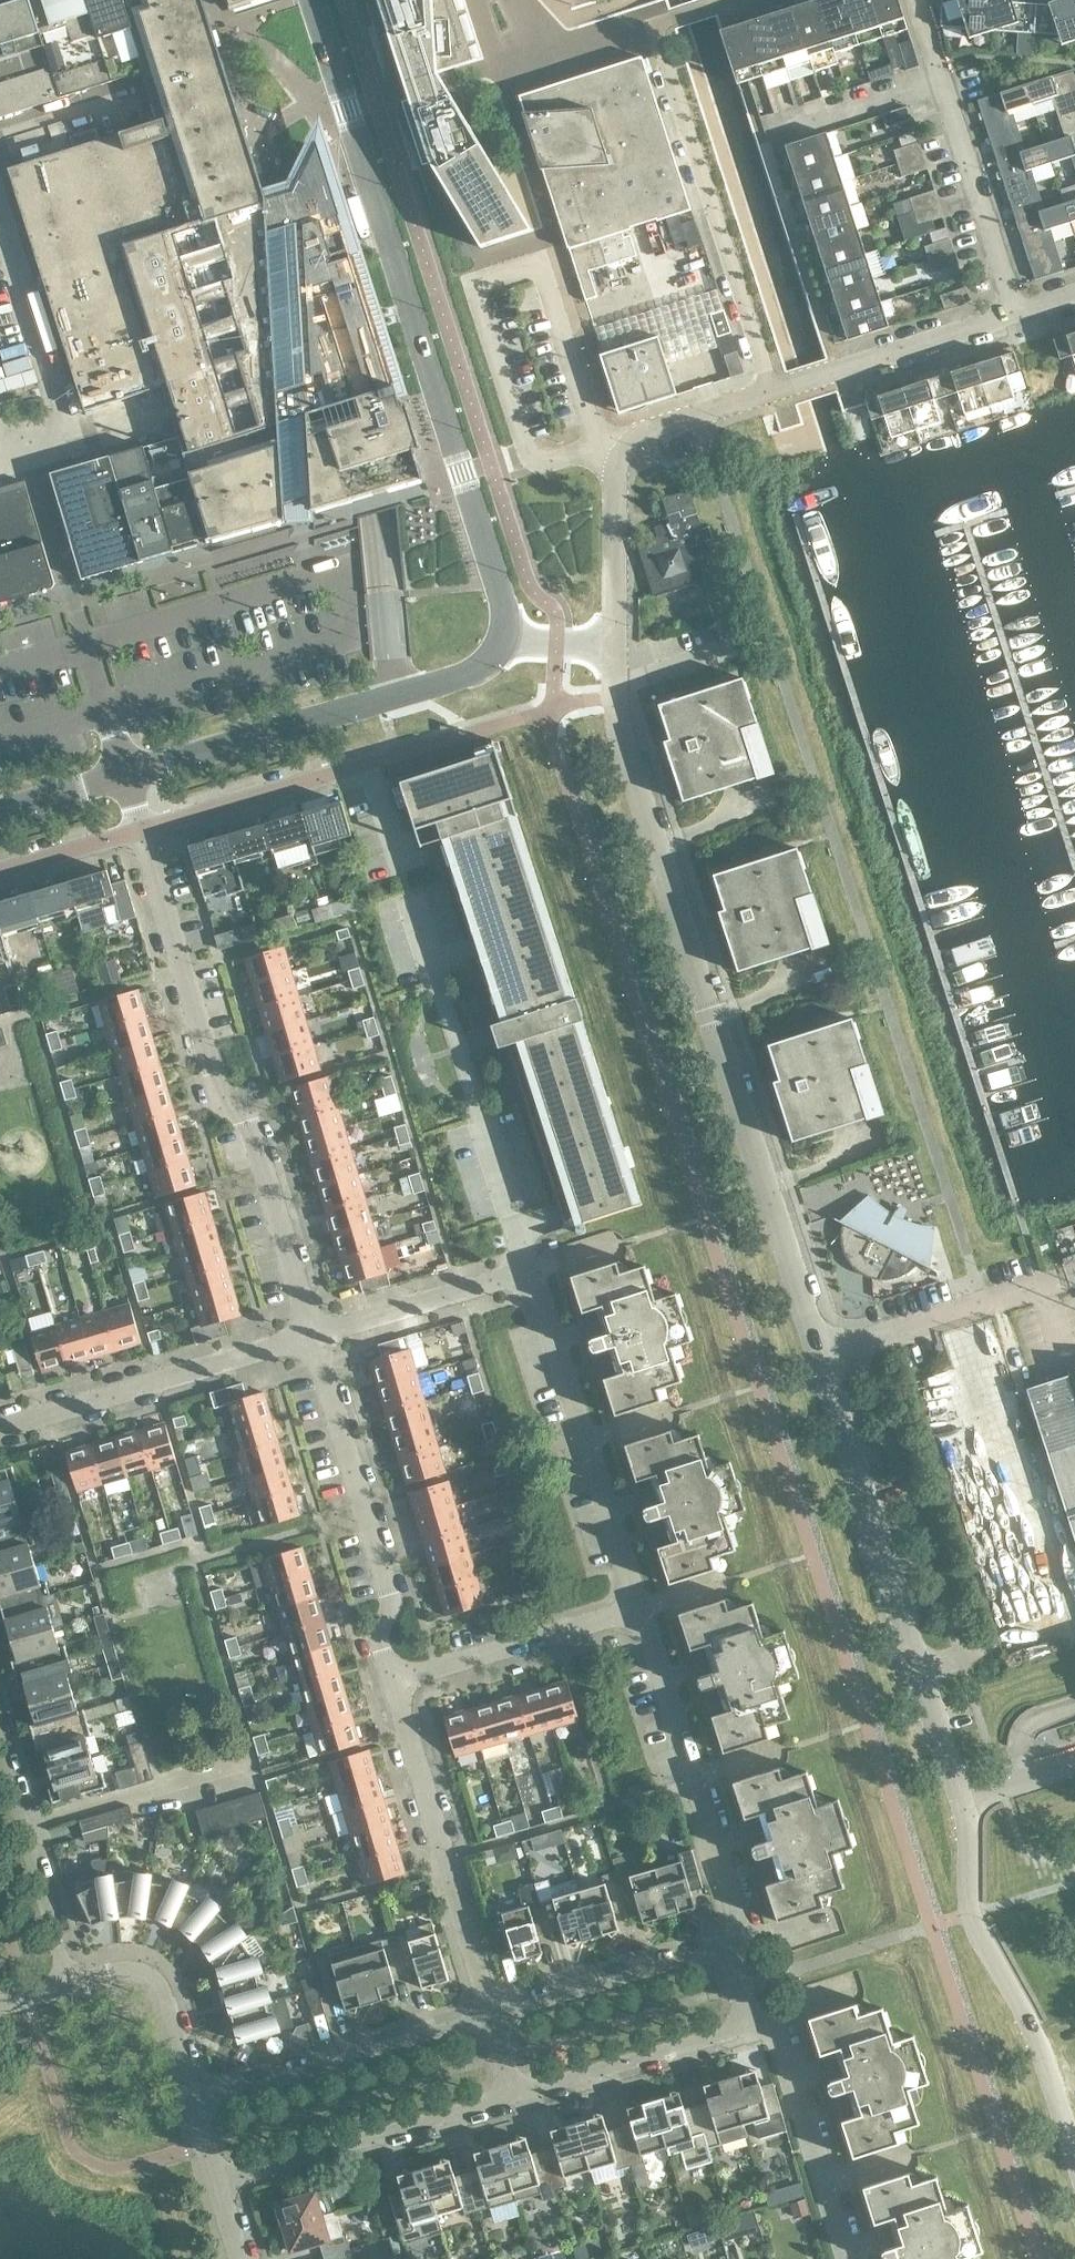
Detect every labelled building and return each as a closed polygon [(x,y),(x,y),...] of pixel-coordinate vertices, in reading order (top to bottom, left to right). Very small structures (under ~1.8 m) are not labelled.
[(61,98),(29,0),(7,0),(0,2),(0,118),(61,98)] [(7,170),(41,274),(43,281),(62,342),(85,412),(90,410),(138,395),(157,388),(161,387),(166,401),(175,427),(176,433),(178,437),(177,437),(183,456),(193,489),(208,541),(212,540),(211,537),(250,526),(251,525),(283,516),(283,521),(286,521),(285,512),(312,510),(312,513),(315,512),(314,507),(351,496),(357,518),(398,506),(391,484),(402,481),(420,476),(422,481),(424,480),(421,472),(415,452),(421,449),(414,426),(412,420),(407,403),(406,403),(400,405),(394,388),(393,385),(388,387),(387,384),(393,382),(390,372),(387,373),(385,368),(388,367),(385,356),(382,357),(381,354),(380,350),(383,350),(378,336),(375,337),(375,335),(378,334),(374,322),(371,322),(369,316),(372,315),(368,302),(365,303),(363,298),(366,297),(362,286),(360,287),(316,148),(293,192),(266,201),(239,114),(234,99),(229,82),(212,31),(207,14),(203,0),(123,0),(129,19),(132,29),(140,54),(145,71),(141,72),(146,89),(157,122),(152,123),(120,134),(97,141),(72,149),(70,150),(25,164),(13,168),(7,170)] [(61,98),(112,82),(86,0),(29,0),(61,98)] [(112,82),(141,72),(145,71),(123,0),(86,0),(112,82)] [(403,82),(409,100),(402,103),(422,167),(430,164),(481,249),(532,232),(437,74),(483,60),(464,0),(377,0),(403,82)] [(817,1),(834,54),(859,46),(844,0),(819,0),(817,1)] [(870,0),(844,0),(859,46),(883,38),(870,0)] [(883,38),(907,30),(898,0),(870,0),(883,38)] [(984,1),(984,0),(942,0),(940,27),(965,29),(968,39),(993,31),(984,1)] [(1034,34),(1036,4),(1011,3),(1010,0),(984,0),(984,1),(993,31),(1034,34)] [(1074,42),(1074,4),(1074,0),(1061,0),(1048,4),(1047,5),(1036,4),(1034,34),(1058,36),(1061,46),(1074,42)] [(793,8),(796,16),(810,61),(814,72),(838,64),(834,54),(817,1),(793,8)] [(793,8),(769,16),(772,24),(786,69),(810,61),(796,16),(793,8)] [(786,69),(772,24),(769,16),(745,24),(748,31),(762,77),(786,69)] [(762,77),(748,31),(745,24),(720,32),(737,85),(762,77)] [(543,171),(568,249),(577,276),(589,272),(636,257),(629,236),(623,238),(621,234),(664,220),(677,216),(691,211),(668,140),(661,142),(659,137),(667,135),(642,58),(520,98),(525,114),(522,114),(541,171),(543,171)] [(1074,70),(1026,86),(1032,104),(1056,96),(1065,124),(1061,125),(1065,138),(1065,139),(1074,136),(1074,72),(1074,70)] [(783,75),(760,79),(765,106),(787,103),(783,75)] [(977,101),(997,161),(1025,152),(1025,151),(1021,138),(1016,139),(1007,112),(1032,104),(1026,86),(977,101)] [(907,107),(882,115),(886,129),(912,120),(907,107)] [(72,149),(97,141),(93,129),(68,137),(72,149)] [(826,133),(785,146),(786,151),(786,163),(791,163),(793,171),(834,158),(826,133)] [(1065,139),(1065,138),(1045,145),(1051,164),(1074,156),(1074,136),(1065,139)] [(894,151),(898,164),(923,156),(919,143),(894,151)] [(997,161),(1016,221),(1044,212),(1044,211),(1040,197),(1035,199),(1026,172),(1051,164),(1045,145),(1025,151),(1025,152),(997,161)] [(923,156),(898,164),(902,177),(927,169),(923,156)] [(798,188),(801,196),(842,182),(834,158),(793,171),(794,175),(793,187),(798,188)] [(806,212),(809,220),(850,207),(842,182),(801,196),(802,199),(801,211),(806,212)] [(909,199),(913,213),(939,204),(934,191),(909,199)] [(1064,204),(1070,223),(1074,222),(1074,201),(1064,204)] [(939,204),(913,213),(918,226),(943,217),(939,204)] [(1044,212),(1016,221),(1035,281),(1064,272),(1059,257),(1054,259),(1045,231),(1070,223),(1064,204),(1044,211),(1044,212)] [(850,207),(809,220),(810,223),(809,235),(814,236),(816,244),(857,231),(850,207)] [(700,245),(692,220),(680,224),(677,216),(664,220),(672,245),(685,241),(687,249),(700,245)] [(950,239),(946,228),(936,231),(929,233),(933,245),(950,239)] [(821,260),(824,268),(865,255),(857,231),(816,244),(817,247),(816,259),(821,260)] [(925,248),(929,261),(954,252),(950,239),(933,245),(925,248)] [(954,252),(929,261),(933,274),(958,266),(954,252)] [(829,284),(832,292),(873,279),(865,255),(824,268),(825,271),(824,283),(829,284)] [(597,298),(589,272),(577,276),(585,301),(597,298)] [(837,308),(839,316),(880,303),(873,279),(832,292),(833,295),(832,307),(837,308)] [(970,302),(966,288),(940,296),(945,310),(970,302)] [(880,303),(839,316),(840,319),(840,331),(845,332),(848,341),(888,328),(880,303)] [(731,333),(724,311),(710,315),(717,338),(731,333)] [(1068,336),(1066,329),(1051,334),(1059,360),(1072,356),(1074,364),(1074,333),(1068,336)] [(613,407),(617,409),(618,415),(626,412),(629,412),(633,412),(637,411),(643,409),(647,405),(677,396),(658,337),(600,356),(611,391),(603,393),(605,397),(607,401),(610,404),(613,407)] [(1011,347),(997,352),(999,358),(976,365),(989,407),(1014,399),(1007,377),(1020,373),(1011,347)] [(742,350),(729,355),(736,377),(749,373),(742,350)] [(965,415),(989,407),(976,365),(953,372),(951,366),(937,371),(946,397),(958,393),(965,415)] [(933,401),(946,397),(937,371),(923,375),(925,382),(902,389),(916,431),(940,423),(933,401)] [(891,438),(916,431),(902,389),(880,396),(878,390),(863,395),(871,421),(884,417),(891,438)] [(183,456),(177,437),(143,447),(149,466),(183,456)] [(143,447),(110,456),(117,481),(141,563),(174,553),(149,466),(143,447)] [(141,563),(117,481),(110,456),(50,474),(82,580),(141,563)] [(183,456),(149,466),(174,553),(181,551),(180,545),(205,538),(207,543),(209,543),(208,541),(183,456)] [(56,588),(25,482),(0,489),(0,604),(56,588)] [(659,543),(641,548),(655,595),(702,580),(696,562),(711,557),(706,542),(713,539),(709,528),(702,529),(689,490),(662,499),(669,523),(654,528),(659,543)] [(755,779),(773,773),(743,679),(658,706),(669,741),(663,743),(683,803),(755,779)] [(564,1230),(585,1223),(634,1208),(575,1024),(584,1021),(577,998),(567,1001),(508,818),(505,819),(500,803),(512,800),(497,752),(400,783),(415,831),(437,824),(442,839),(439,840),(498,1025),(500,1025),(507,1045),(505,1045),(564,1230)] [(303,813),(318,865),(319,864),(316,856),(342,848),(342,849),(354,845),(341,802),(303,813)] [(265,824),(275,859),(279,871),(304,864),(305,868),(318,865),(303,813),(265,824)] [(263,862),(275,859),(265,824),(227,835),(237,870),(238,870),(237,865),(261,858),(263,862)] [(227,835),(227,836),(189,847),(204,898),(225,892),(226,896),(244,891),(237,870),(227,835)] [(825,943),(824,940),(811,898),(813,897),(797,849),(713,876),(724,911),(718,913),(738,973),(810,949),(815,947),(815,946),(825,943)] [(69,882),(79,916),(83,932),(108,926),(104,909),(117,905),(122,922),(136,918),(125,881),(111,885),(107,871),(106,871),(95,874),(84,877),(69,882)] [(66,920),(79,916),(69,882),(31,893),(41,927),(42,927),(40,923),(65,915),(66,920)] [(41,927),(31,893),(0,902),(0,927),(3,939),(4,938),(3,934),(27,927),(29,931),(41,927)] [(355,898),(343,901),(346,914),(348,913),(358,910),(355,898)] [(313,911),(317,924),(334,919),(330,906),(313,911)] [(295,913),(297,923),(310,920),(307,909),(295,913)] [(264,926),(268,939),(295,931),(291,918),(264,926)] [(388,924),(402,983),(421,979),(407,920),(388,924)] [(10,961),(3,939),(0,927),(0,964),(10,961)] [(348,928),(336,932),(339,941),(351,938),(348,928)] [(232,947),(228,933),(215,936),(220,951),(232,947)] [(253,984),(290,973),(283,949),(285,949),(284,947),(244,959),(245,960),(246,960),(253,984)] [(114,962),(100,966),(104,981),(118,977),(114,962)] [(68,967),(54,971),(61,997),(76,992),(68,967)] [(351,980),(362,977),(360,968),(348,971),(351,980)] [(54,971),(39,976),(47,1001),(61,997),(54,971)] [(253,984),(260,1008),(297,997),(290,973),(253,984)] [(362,977),(351,980),(353,990),(365,986),(362,977)] [(4,988),(10,1007),(23,1003),(17,984),(4,988)] [(107,1027),(144,1016),(137,992),(139,992),(138,990),(99,1002),(99,1003),(100,1003),(107,1027)] [(297,997),(260,1008),(267,1032),(304,1021),(297,997)] [(107,1027),(114,1051),(152,1040),(144,1016),(107,1027)] [(363,1021),(365,1030),(377,1027),(374,1018),(363,1021)] [(852,1019),(781,1041),(768,1046),(779,1081),(773,1083),(792,1143),(864,1119),(870,1117),(870,1116),(880,1113),(865,1068),(868,1068),(852,1019)] [(267,1032),(274,1056),(312,1045),(304,1021),(267,1032)] [(377,1027),(365,1030),(368,1039),(380,1036),(377,1027)] [(46,1035),(48,1044),(60,1040),(57,1031),(46,1035)] [(63,1049),(60,1040),(48,1044),(51,1053),(63,1049)] [(114,1051),(122,1075),(159,1064),(152,1040),(114,1051)] [(281,1082),(320,1070),(320,1069),(319,1069),(312,1045),(274,1056),(281,1080),(280,1080),(281,1082)] [(159,1064),(122,1075),(129,1099),(166,1088),(159,1064)] [(380,1079),(382,1088),(394,1085),(391,1076),(380,1079)] [(329,1077),(289,1089),(290,1090),(291,1090),(298,1114),(335,1103),(328,1079),(330,1079),(329,1077)] [(60,1083),(63,1092),(74,1089),(72,1080),(60,1083)] [(394,1085),(382,1088),(385,1098),(397,1094),(394,1085)] [(129,1099),(136,1124),(173,1113),(166,1088),(129,1099)] [(74,1089),(63,1092),(65,1101),(77,1098),(74,1089)] [(298,1114),(305,1138),(343,1127),(335,1103),(298,1114)] [(143,1148),(180,1137),(173,1113),(136,1124),(143,1148)] [(394,1128),(397,1137),(408,1134),(406,1124),(394,1128)] [(343,1127),(305,1138),(313,1162),(350,1151),(343,1127)] [(74,1131),(77,1141),(88,1137),(86,1128),(74,1131)] [(408,1134),(397,1137),(399,1146),(411,1143),(408,1134)] [(91,1146),(88,1137),(77,1141),(80,1150),(91,1146)] [(143,1148),(150,1172),(187,1161),(180,1137),(143,1148)] [(313,1162),(320,1186),(357,1175),(350,1151),(313,1162)] [(156,1196),(156,1198),(196,1186),(196,1184),(194,1185),(187,1161),(150,1172),(157,1196),(156,1196)] [(391,1165),(358,1174),(362,1187),(395,1178),(391,1165)] [(420,1173),(400,1179),(403,1188),(411,1186),(423,1182),(420,1173)] [(320,1186),(327,1211),(364,1200),(357,1175),(320,1186)] [(88,1180),(91,1189),(103,1185),(100,1176),(88,1180)] [(423,1182),(411,1186),(403,1188),(405,1197),(425,1191),(423,1182)] [(105,1195),(103,1185),(91,1189),(94,1198),(105,1195)] [(205,1194),(205,1192),(165,1204),(166,1206),(167,1205),(174,1229),(211,1218),(204,1195),(205,1194)] [(834,1220),(841,1223),(843,1224),(842,1227),(841,1237),(841,1244),(842,1249),(844,1254),(846,1258),(849,1263),(853,1268),(857,1272),(864,1276),(868,1278),(873,1279),(879,1280),(884,1281),(889,1280),(894,1279),(899,1278),(905,1275),(910,1271),(914,1268),(918,1263),(928,1268),(933,1270),(933,1269),(928,1267),(932,1230),(922,1228),(916,1227),(894,1217),(899,1207),(898,1207),(894,1214),(892,1213),(889,1211),(885,1209),(882,1207),(879,1204),(876,1202),(874,1199),(872,1197),(870,1196),(862,1204),(842,1222),(830,1216),(830,1217),(834,1220)] [(334,1235),(371,1224),(364,1200),(327,1211),(334,1235)] [(125,1216),(114,1219),(118,1235),(130,1232),(125,1216)] [(218,1242),(211,1218),(174,1229),(176,1237),(181,1253),(218,1242)] [(434,1221),(414,1227),(417,1236),(426,1234),(437,1230),(434,1221)] [(334,1235),(341,1259),(378,1248),(371,1224),(334,1235)] [(174,1229),(155,1234),(157,1242),(176,1237),(174,1229)] [(437,1230),(426,1234),(429,1245),(440,1241),(437,1230)] [(118,1235),(121,1245),(133,1241),(130,1232),(118,1235)] [(99,1260),(92,1237),(83,1239),(86,1251),(90,1262),(99,1260)] [(77,1254),(86,1251),(83,1239),(74,1242),(77,1254)] [(133,1241),(121,1245),(124,1254),(136,1250),(133,1241)] [(181,1253),(188,1278),(225,1267),(218,1242),(181,1253)] [(378,1248),(341,1259),(348,1283),(347,1283),(347,1285),(359,1281),(363,1294),(391,1286),(386,1271),(385,1272),(378,1248)] [(47,1263),(44,1251),(35,1254),(38,1265),(47,1263)] [(29,1268),(38,1265),(35,1254),(25,1256),(29,1268)] [(606,1335),(593,1339),(593,1340),(591,1341),(591,1343),(590,1345),(591,1346),(591,1348),(592,1350),(593,1352),(595,1353),(597,1352),(597,1353),(610,1349),(619,1375),(603,1380),(615,1416),(661,1402),(657,1390),(682,1382),(671,1348),(691,1342),(676,1294),(655,1300),(644,1266),(620,1274),(617,1263),(571,1277),(582,1314),(598,1309),(606,1335)] [(188,1278),(195,1302),(232,1291),(225,1267),(188,1278)] [(133,1284),(135,1293),(147,1290),(144,1280),(133,1284)] [(147,1290),(135,1293),(138,1302),(150,1299),(147,1290)] [(191,1329),(191,1331),(195,1345),(228,1335),(224,1321),(241,1316),(241,1314),(239,1315),(232,1291),(195,1302),(202,1325),(191,1329)] [(128,1306),(105,1313),(116,1350),(139,1343),(140,1344),(142,1344),(130,1304),(128,1304),(128,1306)] [(92,1357),(116,1350),(105,1313),(81,1320),(92,1357)] [(67,1364),(92,1357),(81,1320),(57,1327),(67,1364)] [(67,1364),(57,1327),(33,1334),(33,1333),(31,1333),(43,1373),(44,1372),(44,1371),(67,1364)] [(159,1330),(147,1333),(150,1343),(162,1339),(159,1330)] [(372,1363),(379,1386),(416,1375),(409,1352),(410,1351),(406,1337),(378,1345),(382,1358),(370,1361),(370,1363),(372,1363)] [(34,1375),(25,1344),(12,1348),(21,1378),(34,1375)] [(467,1377),(470,1386),(481,1382),(479,1373),(467,1377)] [(1026,1390),(1074,1542),(1074,1374),(1026,1390)] [(416,1375),(379,1386),(386,1411),(423,1400),(416,1375)] [(481,1382),(470,1386),(472,1395),(484,1391),(481,1382)] [(210,1393),(214,1407),(247,1397),(243,1383),(210,1393)] [(233,1429),(270,1418),(263,1395),(264,1394),(264,1392),(247,1397),(214,1407),(214,1409),(226,1406),(233,1429)] [(386,1411),(393,1435),(430,1424),(423,1400),(386,1411)] [(187,1425),(184,1416),(173,1419),(175,1429),(187,1425)] [(233,1429),(240,1453),(277,1442),(270,1418),(233,1429)] [(481,1425),(484,1434),(496,1431),(493,1422),(481,1425)] [(163,1425),(140,1432),(151,1469),(174,1462),(175,1463),(177,1463),(165,1423),(163,1424),(163,1425)] [(393,1435),(400,1459),(437,1448),(430,1424),(393,1435)] [(496,1431),(484,1434),(487,1443),(498,1440),(496,1431)] [(660,1504),(646,1508),(647,1509),(645,1509),(644,1511),(644,1513),(645,1515),(645,1517),(646,1519),(647,1520),(649,1522),(649,1521),(651,1521),(651,1522),(664,1517),(673,1543),(657,1548),(669,1585),(715,1570),(711,1559),(736,1551),(725,1517),(745,1510),(730,1462),(709,1469),(698,1435),(674,1442),(671,1431),(625,1446),(637,1482),(651,1478),(660,1504)] [(127,1476),(151,1469),(140,1432),(116,1439),(127,1476)] [(102,1483),(127,1476),(116,1439),(91,1446),(102,1483)] [(194,1441),(180,1445),(183,1454),(196,1450),(194,1441)] [(240,1453),(247,1478),(284,1467),(277,1442),(240,1453)] [(102,1483),(91,1446),(68,1453),(68,1452),(66,1452),(77,1492),(79,1492),(79,1490),(102,1483)] [(444,1472),(437,1448),(400,1459),(407,1482),(405,1483),(406,1485),(446,1473),(445,1471),(444,1472)] [(185,1460),(187,1469),(199,1465),(196,1456),(185,1460)] [(508,1474),(506,1464),(494,1468),(497,1477),(508,1474)] [(199,1465),(187,1469),(190,1478),(202,1475),(199,1465)] [(16,1501),(11,1482),(16,1481),(12,1467),(0,1471),(0,1506),(16,1501)] [(247,1478),(254,1502),(291,1491),(284,1467),(247,1478)] [(55,1489),(67,1485),(62,1469),(51,1473),(55,1489)] [(448,1481),(408,1493),(409,1495),(410,1495),(417,1518),(454,1507),(448,1484),(449,1483),(448,1481)] [(60,1505),(71,1501),(67,1485),(55,1489),(60,1505)] [(291,1491),(254,1502),(261,1525),(260,1526),(260,1528),(300,1516),(300,1514),(298,1514),(291,1491)] [(0,1506),(0,1541),(31,1531),(27,1518),(22,1520),(16,1501),(0,1506)] [(199,1508),(202,1517),(213,1514),(211,1505),(199,1508)] [(506,1508),(509,1518),(520,1514),(517,1505),(506,1508)] [(417,1518),(424,1542),(462,1531),(454,1507),(417,1518)] [(213,1514),(202,1517),(204,1527),(216,1523),(213,1514)] [(520,1514),(509,1518),(511,1527),(523,1523),(520,1514)] [(80,1534),(75,1518),(64,1521),(69,1537),(80,1534)] [(178,1528),(169,1531),(173,1543),(182,1540),(178,1528)] [(0,1541),(0,1575),(35,1565),(29,1546),(35,1545),(31,1531),(0,1541)] [(163,1545),(173,1543),(169,1531),(160,1534),(163,1545)] [(462,1531),(424,1542),(432,1567),(469,1556),(462,1531)] [(74,1554),(84,1550),(82,1542),(72,1545),(74,1554)] [(130,1543),(121,1545),(124,1557),(133,1554),(130,1543)] [(115,1560),(124,1557),(121,1545),(111,1548),(115,1560)] [(302,1548),(262,1559),(263,1561),(264,1561),(271,1584),(308,1573),(302,1550),(303,1549),(302,1548)] [(520,1557),(523,1566),(534,1563),(532,1553),(520,1557)] [(432,1567),(439,1591),(476,1580),(469,1556),(432,1567)] [(534,1563),(523,1566),(525,1575),(537,1572),(534,1563)] [(0,1575),(0,1610),(50,1595),(46,1582),(40,1584),(35,1565),(0,1575)] [(271,1584),(278,1608),(316,1597),(308,1573),(271,1584)] [(476,1580),(439,1591),(446,1614),(444,1615),(445,1617),(485,1605),(484,1603),(483,1603),(476,1580)] [(222,1589),(210,1592),(213,1601),(224,1598),(222,1589)] [(995,1592),(997,1620),(1020,1619),(1018,1591),(995,1592)] [(242,1601),(240,1593),(227,1597),(229,1605),(242,1601)] [(11,1641),(54,1629),(48,1610),(54,1608),(50,1595),(0,1610),(0,1624),(6,1623),(11,1641)] [(316,1597),(278,1608),(286,1633),(323,1622),(316,1597)] [(224,1598),(213,1601),(215,1611),(227,1607),(224,1598)] [(714,1672),(701,1676),(701,1677),(700,1678),(699,1678),(699,1679),(699,1681),(699,1683),(700,1685),(700,1687),(702,1689),(703,1690),(705,1689),(705,1690),(719,1686),(727,1712),(712,1717),(724,1753),(769,1739),(766,1727),(790,1719),(779,1685),(799,1679),(784,1631),(763,1637),(753,1603),(728,1611),(725,1600),(679,1614),(691,1651),(706,1646),(714,1672)] [(114,1646),(104,1614),(103,1615),(98,1616),(94,1617),(103,1649),(114,1646)] [(286,1633),(293,1657),(330,1646),(323,1622),(286,1633)] [(54,1629),(11,1641),(17,1660),(11,1662),(15,1675),(69,1659),(65,1646),(59,1648),(54,1629)] [(224,1641),(227,1650),(238,1646),(236,1637),(224,1641)] [(123,1677),(114,1646),(103,1649),(113,1680),(123,1677)] [(238,1646),(227,1650),(230,1659),(241,1655),(238,1646)] [(330,1646),(293,1657),(300,1681),(337,1670),(330,1646)] [(69,1659),(15,1675),(19,1688),(24,1687),(30,1705),(72,1693),(67,1674),(72,1672),(69,1659)] [(300,1681),(307,1705),(344,1694),(337,1670),(300,1681)] [(566,1683),(542,1690),(553,1727),(577,1720),(577,1721),(579,1721),(567,1681),(565,1681),(566,1683)] [(238,1689),(241,1698),(253,1695),(250,1686),(238,1689)] [(529,1734),(553,1727),(542,1690),(518,1697),(529,1734)] [(72,1693),(30,1705),(35,1724),(30,1726),(34,1739),(87,1723),(83,1710),(78,1712),(72,1693)] [(307,1705),(314,1730),(351,1719),(344,1694),(307,1705)] [(253,1695),(241,1698),(244,1708),(255,1704),(253,1695)] [(129,1696),(116,1700),(120,1713),(133,1710),(129,1696)] [(505,1741),(529,1734),(518,1697),(494,1704),(505,1741)] [(481,1748),(505,1741),(494,1704),(470,1711),(481,1748)] [(457,1755),(481,1748),(470,1711),(446,1718),(446,1716),(444,1717),(456,1757),(457,1756),(457,1755)] [(320,1755),(360,1744),(360,1742),(358,1742),(351,1719),(314,1730),(321,1753),(320,1753),(320,1755)] [(87,1723),(34,1739),(38,1752),(43,1750),(49,1769),(91,1756),(86,1738),(91,1736),(87,1723)] [(142,1742),(139,1731),(125,1736),(128,1746),(129,1745),(142,1742)] [(264,1734),(253,1738),(255,1747),(267,1743),(264,1734)] [(140,1784),(153,1780),(142,1742),(129,1745),(140,1784)] [(267,1743),(255,1747),(258,1756),(270,1752),(267,1743)] [(369,1752),(369,1750),(329,1762),(330,1764),(331,1763),(338,1787),(375,1776),(368,1752),(369,1752)] [(91,1756),(49,1769),(54,1788),(49,1789),(53,1803),(106,1787),(102,1774),(97,1775),(91,1756)] [(556,1796),(569,1792),(561,1768),(549,1772),(556,1796)] [(768,1841),(755,1845),(755,1846),(754,1847),(753,1846),(753,1848),(753,1850),(753,1852),(754,1854),(755,1856),(756,1858),(757,1859),(757,1858),(759,1858),(759,1859),(773,1854),(781,1880),(766,1885),(778,1922),(823,1907),(820,1896),(844,1888),(833,1854),(853,1847),(838,1799),(818,1806),(807,1772),(783,1779),(779,1768),(733,1783),(745,1820),(760,1815),(768,1841)] [(338,1787),(345,1811),(382,1800),(375,1776),(338,1787)] [(265,1781),(268,1789),(268,1790),(280,1787),(277,1777),(265,1781)] [(260,1792),(247,1796),(254,1821),(267,1818),(260,1792)] [(604,1806),(601,1794),(591,1797),(594,1809),(604,1806)] [(241,1825),(254,1821),(247,1796),(234,1800),(241,1825)] [(229,1829),(241,1825),(234,1800),(221,1804),(229,1829)] [(345,1811),(352,1835),(389,1824),(382,1800),(345,1811)] [(216,1833),(229,1829),(221,1804),(209,1807),(216,1833)] [(130,1806),(104,1813),(108,1826),(133,1819),(130,1806)] [(554,1821),(563,1818),(560,1806),(551,1809),(554,1821)] [(203,1837),(216,1833),(209,1807),(196,1811),(203,1837)] [(545,1823),(554,1821),(551,1809),(542,1812),(545,1823)] [(83,1833),(107,1826),(108,1826),(104,1813),(79,1821),(82,1834),(83,1833)] [(289,1818),(277,1821),(280,1830),(292,1827),(289,1818)] [(511,1821),(502,1823),(506,1835),(515,1832),(511,1821)] [(506,1835),(502,1823),(493,1826),(497,1838),(506,1835)] [(352,1835),(359,1860),(397,1849),(389,1824),(352,1835)] [(107,1826),(83,1833),(85,1844),(108,1839),(107,1826)] [(294,1836),(292,1827),(280,1830),(283,1839),(294,1836)] [(564,1842),(560,1830),(548,1833),(552,1846),(564,1842)] [(515,1843),(494,1849),(498,1862),(498,1863),(519,1857),(515,1843)] [(403,1872),(397,1849),(359,1860),(366,1883),(365,1883),(365,1885),(405,1873),(405,1872),(403,1872)] [(494,1849),(485,1852),(488,1865),(498,1862),(494,1849)] [(656,1869),(655,1869),(669,1916),(684,1911),(688,1916),(696,1908),(685,1897),(683,1893),(703,1888),(692,1850),(679,1854),(681,1861),(666,1866),(666,1867),(656,1870),(656,1869)] [(303,1866),(291,1869),(294,1879),(306,1875),(303,1866)] [(628,1868),(615,1872),(626,1910),(645,1905),(646,1909),(643,1924),(653,1926),(654,1920),(669,1916),(655,1869),(655,1870),(645,1873),(645,1872),(631,1876),(628,1868)] [(593,1938),(607,1934),(612,1938),(619,1930),(608,1920),(607,1916),(626,1910),(615,1872),(602,1876),(604,1884),(589,1888),(590,1889),(580,1892),(579,1890),(593,1938)] [(114,1883),(113,1883),(118,1918),(136,1916),(145,1918),(150,1883),(151,1883),(152,1876),(136,1874),(135,1879),(114,1883)] [(306,1875),(294,1879),(297,1888),(308,1884),(306,1875)] [(109,1919),(118,1918),(113,1883),(114,1883),(113,1876),(72,1882),(92,1926),(109,1919)] [(593,1938),(579,1890),(576,1880),(551,1888),(548,1880),(535,1884),(538,1895),(550,1933),(569,1927),(570,1931),(566,1946),(577,1948),(578,1942),(593,1938)] [(172,1885),(151,1883),(150,1883),(145,1918),(162,1921),(171,1925),(185,1893),(186,1893),(189,1887),(174,1881),(172,1885)] [(284,1882),(270,1886),(273,1899),(288,1894),(284,1882)] [(550,1933),(538,1895),(535,1884),(518,1889),(523,1907),(513,1911),(513,1912),(503,1915),(503,1913),(502,1914),(506,1929),(491,1933),(498,1957),(513,1953),(516,1961),(531,1956),(535,1961),(543,1953),(532,1942),(531,1938),(550,1933)] [(206,1902),(186,1893),(185,1893),(171,1925),(186,1933),(193,1939),(216,1913),(217,1913),(221,1908),(209,1898),(206,1902)] [(278,1916),(281,1927),(298,1922),(293,1906),(278,1916)] [(206,1951),(211,1959),(240,1940),(241,1941),(246,1937),(238,1924),(233,1927),(217,1913),(216,1913),(193,1939),(206,1951)] [(432,1924),(436,1935),(444,1932),(445,1932),(442,1921),(432,1924)] [(407,1930),(407,1932),(394,1936),(405,1975),(424,1970),(425,1974),(422,1988),(432,1991),(433,1985),(449,1980),(432,1923),(407,1930)] [(356,1949),(356,1947),(355,1947),(372,2003),(387,1999),(391,2003),(398,1995),(387,1984),(386,1981),(405,1975),(394,1936),(366,1945),(366,1946),(356,1949)] [(222,1983),(257,1973),(257,1974),(262,1972),(258,1957),(253,1959),(241,1941),(240,1940),(211,1959),(219,1974),(222,1983)] [(330,1956),(317,1960),(328,1998),(348,1992),(349,1996),(345,2011),(356,2014),(357,2008),(372,2003),(355,1947),(355,1949),(345,1952),(345,1951),(329,1955),(330,1956)] [(261,1988),(257,1974),(257,1973),(222,1983),(230,2013),(265,2002),(266,2003),(271,2002),(266,1987),(261,1988)] [(325,2013),(317,1987),(305,1991),(312,2016),(325,2013)] [(265,2002),(230,2013),(236,2032),(237,2032),(241,2042),(260,2037),(261,2038),(263,2038),(264,2039),(265,2039),(267,2039),(268,2039),(270,2038),(271,2037),(271,2036),(272,2034),(272,2033),(279,2031),(278,2027),(292,2023),(285,1997),(271,2002),(266,2003),(265,2002)] [(844,2077),(830,2081),(830,2082),(829,2083),(828,2082),(828,2084),(828,2086),(828,2088),(829,2090),(830,2092),(831,2094),(832,2095),(833,2095),(834,2094),(834,2095),(848,2090),(856,2117),(841,2121),(853,2158),(899,2143),(899,2142),(895,2132),(920,2124),(909,2090),(929,2083),(914,2036),(893,2042),(882,2008),(858,2016),(854,2004),(809,2019),(820,2056),(835,2051),(844,2077)] [(759,2139),(786,2131),(773,2083),(753,2089),(752,2085),(756,2070),(746,2068),(744,2074),(729,2078),(744,2127),(744,2126),(743,2124),(753,2121),(759,2139)] [(729,2078),(715,2082),(710,2078),(703,2086),(714,2097),(715,2100),(696,2106),(707,2144),(709,2151),(747,2140),(744,2127),(729,2078)] [(709,2151),(707,2144),(696,2106),(677,2111),(676,2108),(680,2093),(669,2090),(668,2096),(653,2101),(667,2149),(669,2156),(681,2152),(686,2170),(712,2162),(709,2151)] [(653,2101),(652,2101),(638,2105),(634,2101),(626,2108),(638,2119),(639,2123),(620,2128),(631,2167),(644,2163),(642,2155),(656,2151),(656,2149),(666,2147),(666,2149),(667,2149),(653,2101)] [(591,2119),(577,2123),(576,2123),(591,2172),(591,2171),(591,2169),(600,2166),(601,2167),(616,2163),(618,2170),(631,2167),(620,2128),(601,2134),(600,2130),(603,2115),(593,2113),(591,2119)] [(590,2172),(591,2172),(576,2123),(562,2127),(557,2123),(550,2131),(561,2141),(562,2145),(543,2151),(554,2189),(567,2185),(565,2178),(580,2173),(579,2172),(589,2169),(590,2172)] [(523,2153),(526,2138),(527,2138),(516,2135),(515,2141),(500,2146),(516,2202),(540,2195),(542,2202),(556,2198),(554,2189),(543,2151),(524,2157),(523,2153)] [(466,2173),(478,2211),(490,2208),(490,2209),(506,2204),(505,2203),(515,2200),(516,2202),(500,2146),(485,2150),(481,2146),(473,2154),(484,2164),(486,2168),(466,2173)] [(423,2168),(438,2217),(438,2216),(438,2214),(447,2211),(448,2212),(463,2208),(465,2215),(478,2211),(466,2173),(447,2179),(446,2175),(450,2160),(440,2158),(438,2164),(423,2168)] [(409,2190),(390,2196),(390,2197),(397,2220),(404,2243),(442,2232),(438,2217),(423,2168),(409,2172),(404,2168),(397,2176),(408,2186),(409,2190)] [(885,2250),(885,2251),(883,2251),(882,2253),(882,2255),(883,2257),(883,2258),(963,2258),(983,2252),(968,2204),(947,2211),(936,2177),(912,2184),(909,2173),(862,2188),(874,2225),(890,2220),(898,2246),(885,2250)] [(277,2204),(284,2228),(336,2212),(329,2188),(277,2204)] [(777,2192),(764,2195),(767,2207),(780,2204),(777,2192)] [(390,2197),(375,2201),(382,2225),(397,2220),(390,2197)] [(807,2214),(803,2201),(789,2205),(793,2218),(807,2214)] [(336,2212),(284,2228),(291,2252),(319,2243),(323,2256),(350,2249),(346,2235),(343,2236),(336,2212)] [(688,2216),(691,2226),(704,2222),(701,2212),(688,2216)] [(752,2213),(738,2217),(744,2235),(757,2231),(752,2213)] [(636,2250),(633,2220),(591,2225),(594,2254),(636,2250)] [(383,2237),(399,2232),(396,2222),(379,2227),(383,2237)] [(576,2258),(588,2255),(585,2244),(572,2248),(576,2258)] [(350,2249),(323,2256),(324,2258),(353,2258),(350,2249)]
